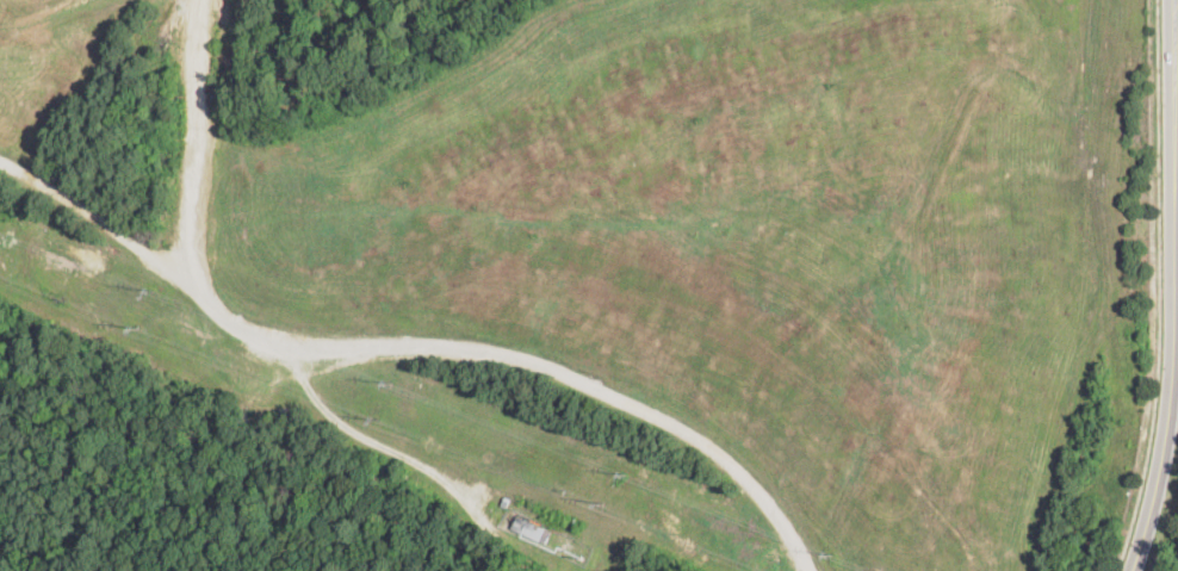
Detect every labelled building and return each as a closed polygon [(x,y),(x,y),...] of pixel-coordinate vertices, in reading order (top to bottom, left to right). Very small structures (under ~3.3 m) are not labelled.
[(552,530),(546,544),(513,529),(517,516),(552,530)]
